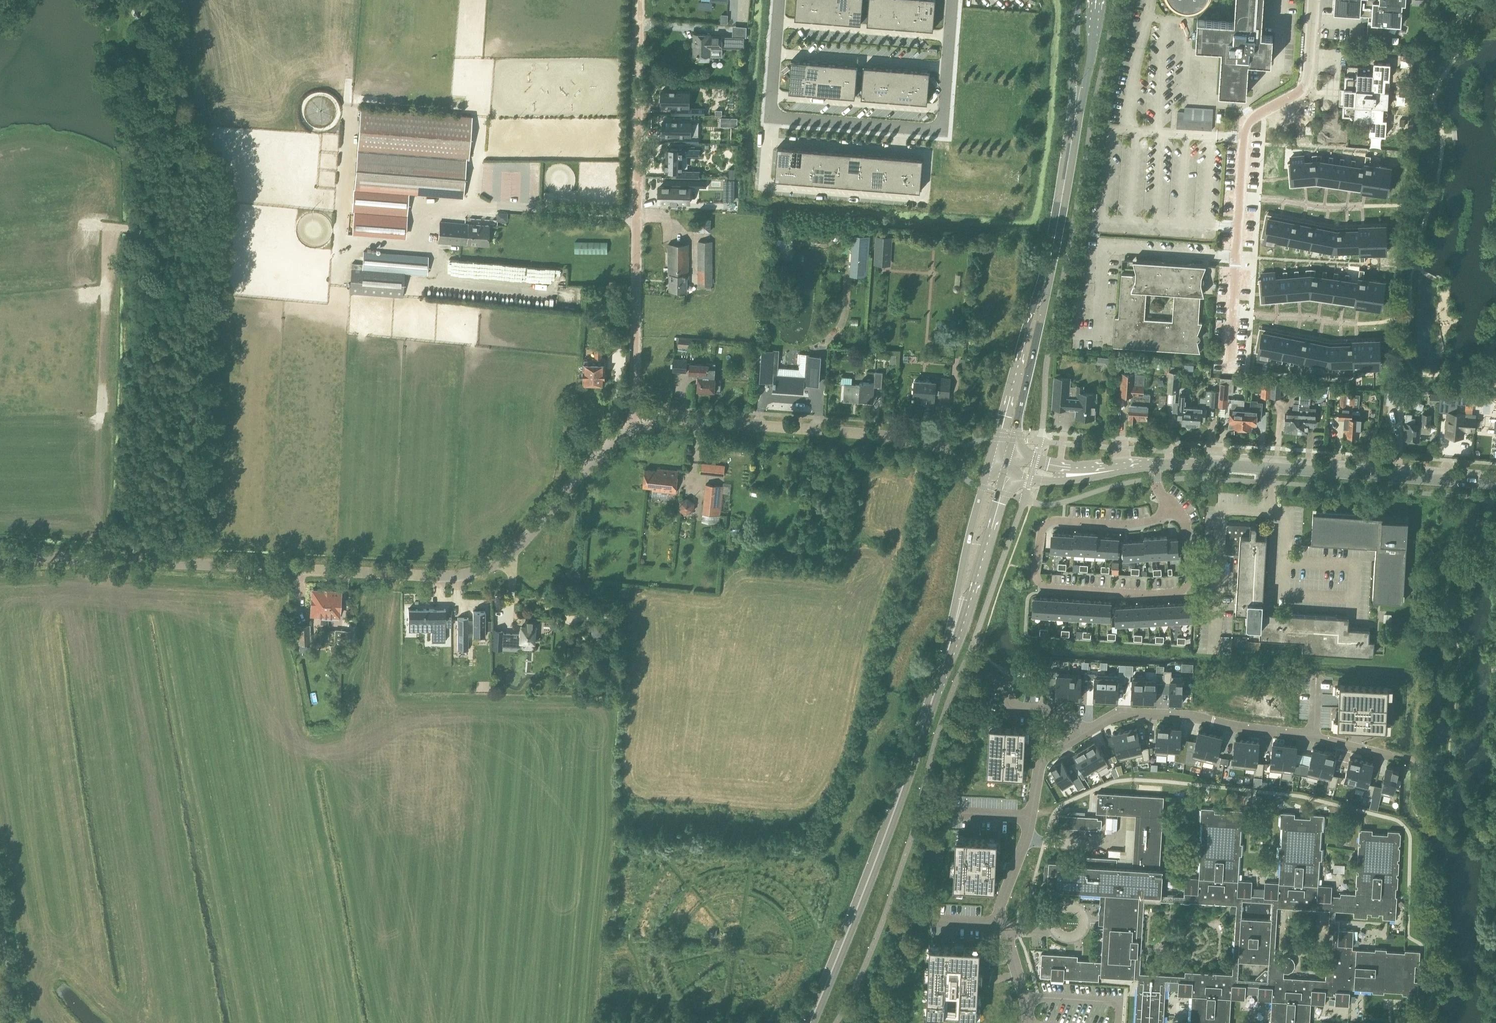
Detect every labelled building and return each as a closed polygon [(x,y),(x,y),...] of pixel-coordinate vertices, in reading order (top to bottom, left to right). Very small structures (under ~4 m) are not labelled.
[(868,8),(882,9),(882,0),(869,0),(868,8)] [(882,9),(895,11),(896,0),(882,0),(882,9)] [(895,11),(908,12),(909,0),(896,0),(895,11)] [(908,12),(921,13),(922,0),(909,0),(908,12)] [(921,13),(935,14),(936,0),(922,0),(921,13)] [(1168,0),(1169,3),(1171,5),(1174,8),(1177,10),(1181,11),(1184,12),(1188,13),(1193,12),(1196,11),(1199,10),(1202,8),(1204,6),(1206,3),(1208,1),(1208,0),(1167,0),(1168,0)] [(1235,22),(1198,19),(1196,47),(1221,49),(1219,93),(1246,95),(1246,93),(1248,62),(1271,64),(1273,36),(1262,35),(1264,0),(1236,0),(1235,22)] [(1334,13),(1360,15),(1361,0),(1335,0),(1334,13)] [(1402,5),(1402,4),(1379,3),(1380,0),(1361,0),(1360,15),(1372,16),(1372,23),(1368,23),(1367,40),(1384,41),(1384,31),(1388,31),(1388,25),(1400,26),(1401,14),(1402,14),(1402,10),(1402,5)] [(796,3),(795,19),(808,20),(809,4),(796,3)] [(809,4),(808,20),(821,21),(823,5),(809,4)] [(823,5),(821,21),(835,22),(836,6),(823,5)] [(836,6),(835,22),(848,23),(849,7),(836,6)] [(849,7),(848,23),(861,24),(862,8),(849,7)] [(868,8),(867,24),(880,25),(882,9),(868,8)] [(882,9),(880,25),(894,26),(895,11),(882,9)] [(895,11),(894,26),(907,28),(908,12),(895,11)] [(908,12),(907,28),(920,29),(921,13),(908,12)] [(921,13),(920,29),(933,30),(935,14),(921,13)] [(694,34),(694,55),(710,55),(722,56),(722,48),(722,46),(734,46),(734,48),(744,48),(744,37),(733,37),(722,37),(722,36),(710,36),(710,34),(694,34)] [(792,60),(790,76),(804,77),(805,61),(792,60)] [(805,61),(804,77),(817,78),(818,62),(805,61)] [(818,62),(817,78),(830,79),(831,63),(818,62)] [(831,63),(830,79),(843,80),(845,64),(831,63)] [(1353,76),(1345,75),(1345,77),(1344,89),(1343,105),(1342,117),(1342,119),(1350,119),(1350,118),(1354,118),(1354,122),(1370,123),(1369,135),(1385,136),(1386,120),(1382,119),(1383,107),(1387,108),(1388,92),(1385,91),(1385,80),(1389,80),(1390,64),(1374,63),(1373,74),(1357,73),(1357,77),(1353,77),(1353,76)] [(845,64),(843,80),(856,81),(858,65),(845,64)] [(864,66),(863,82),(876,83),(877,67),(864,66)] [(877,67),(876,83),(889,84),(890,68),(877,67)] [(890,68),(889,84),(902,85),(904,69),(890,68)] [(904,69),(902,85),(915,86),(917,70),(904,69)] [(917,70),(915,86),(929,87),(930,71),(917,70)] [(790,76),(789,92),(802,93),(804,77),(790,76)] [(804,77),(802,93),(815,94),(817,78),(804,77)] [(817,78),(815,94),(829,95),(830,79),(817,78)] [(830,79),(829,95),(842,96),(843,80),(830,79)] [(843,80),(842,96),(855,97),(856,81),(843,80)] [(863,82),(861,98),(874,99),(876,83),(863,82)] [(876,83),(874,99),(888,100),(889,84),(876,83)] [(889,84),(888,100),(901,101),(902,85),(889,84)] [(902,85),(901,101),(914,102),(915,86),(902,85)] [(915,86),(914,102),(927,103),(929,87),(915,86)] [(662,91),(661,107),(672,107),(672,114),(705,115),(705,107),(689,107),(689,91),(662,91)] [(1185,107),(1184,112),(1178,112),(1176,128),(1212,130),(1213,109),(1185,107)] [(354,189),(352,210),(354,210),(352,230),(405,235),(407,215),(409,193),(463,197),(467,157),(469,158),(472,116),(361,108),(354,189)] [(721,118),(721,126),(737,126),(737,118),(721,118)] [(663,120),(663,135),(674,136),(674,142),(699,143),(699,136),(691,136),(691,121),(663,120)] [(778,147),(775,180),(921,191),(923,158),(778,147)] [(666,153),(666,170),(676,170),(676,178),(700,178),(700,170),(682,170),(682,156),(700,156),(700,149),(682,148),(666,148),(666,150),(666,151),(667,151),(667,153),(666,153)] [(1303,156),(1291,157),(1291,162),(1292,170),(1293,183),(1305,182),(1303,162),(1304,162),(1303,156)] [(1304,162),(1303,162),(1305,182),(1316,181),(1317,160),(1313,161),(1304,162)] [(1317,160),(1316,181),(1328,183),(1330,162),(1328,162),(1321,161),(1317,160)] [(1330,162),(1328,183),(1339,184),(1342,164),(1340,164),(1332,163),(1330,162)] [(1342,164),(1339,184),(1350,186),(1353,166),(1351,166),(1344,164),(1342,164)] [(1361,187),(1361,191),(1383,194),(1387,195),(1388,185),(1385,184),(1386,177),(1389,178),(1391,168),(1387,167),(1384,167),(1370,165),(1364,164),(1364,167),(1361,187)] [(1353,166),(1350,186),(1361,187),(1364,167),(1355,166),(1353,166)] [(660,186),(659,203),(689,203),(690,187),(707,187),(706,187),(706,181),(707,181),(707,180),(665,179),(665,180),(666,180),(666,186),(665,186),(660,186)] [(733,201),(734,189),(725,189),(725,201),(733,201)] [(497,213),(496,220),(507,221),(507,213),(497,213)] [(699,218),(698,230),(711,231),(711,218),(699,218)] [(1265,238),(1264,244),(1276,246),(1277,240),(1280,220),(1269,218),(1266,231),(1265,238)] [(1280,220),(1277,240),(1286,242),(1288,242),(1292,222),(1280,220)] [(488,246),(489,226),(440,222),(439,242),(488,246)] [(1292,222),(1288,242),(1290,243),(1297,244),(1299,244),(1303,224),(1292,222)] [(1303,224),(1299,244),(1301,245),(1308,246),(1310,247),(1314,227),(1303,224)] [(1381,226),(1358,226),(1359,230),(1360,250),(1359,250),(1360,254),(1365,254),(1379,253),(1382,253),(1386,253),(1386,243),(1382,243),(1382,236),(1385,236),(1385,226),(1381,226)] [(1314,227),(1310,247),(1312,247),(1319,248),(1321,249),(1325,229),(1314,227)] [(1325,229),(1321,249),(1323,249),(1330,250),(1335,251),(1336,231),(1325,229)] [(1336,231),(1335,251),(1339,251),(1346,251),(1348,251),(1347,230),(1336,231)] [(1359,230),(1347,230),(1348,251),(1350,251),(1359,250),(1360,250),(1359,230)] [(853,235),(850,275),(865,276),(868,236),(853,235)] [(890,238),(878,237),(876,266),(889,266),(890,238)] [(713,241),(698,241),(698,288),(707,288),(707,289),(712,289),(712,285),(713,241)] [(608,253),(608,242),(575,242),(575,253),(608,253)] [(689,243),(669,243),(669,275),(671,275),(671,279),(671,282),(671,290),(687,290),(687,278),(689,278),(689,243)] [(774,249),(774,262),(792,262),(792,249),(774,249)] [(364,251),(363,264),(353,263),(350,293),(402,297),(404,273),(427,275),(428,257),(364,251)] [(1117,336),(1113,347),(1200,352),(1198,341),(1199,341),(1199,340),(1200,340),(1200,339),(1201,339),(1201,338),(1201,337),(1201,336),(1201,335),(1200,335),(1200,334),(1199,334),(1199,333),(1198,333),(1202,322),(1199,322),(1201,295),(1201,283),(1202,283),(1203,283),(1204,283),(1204,282),(1204,281),(1205,281),(1205,280),(1205,279),(1205,278),(1204,278),(1204,277),(1203,277),(1203,276),(1202,276),(1203,265),(1191,264),(1181,267),(1181,266),(1180,266),(1180,265),(1179,265),(1179,264),(1178,264),(1177,264),(1176,264),(1175,264),(1174,264),(1174,265),(1173,265),(1173,266),(1163,262),(1137,260),(1136,271),(1133,272),(1133,275),(1122,274),(1119,317),(1115,317),(1118,328),(1117,328),(1116,328),(1116,329),(1116,330),(1115,330),(1115,331),(1115,332),(1115,333),(1115,334),(1116,334),(1116,335),(1117,335),(1117,336)] [(1274,272),(1262,273),(1262,279),(1263,286),(1264,300),(1276,298),(1274,278),(1275,278),(1274,272)] [(1299,276),(1297,276),(1299,296),(1310,296),(1311,275),(1306,275),(1299,276)] [(1311,275),(1310,296),(1321,297),(1324,277),(1322,277),(1315,276),(1311,275)] [(1288,277),(1286,277),(1287,297),(1299,296),(1297,276),(1295,276),(1288,277)] [(1275,278),(1274,278),(1276,298),(1287,297),(1286,277),(1284,277),(1275,278)] [(1324,277),(1321,297),(1333,299),(1335,279),(1333,278),(1326,277),(1324,277)] [(1355,302),(1354,306),(1377,309),(1381,309),(1382,299),(1378,299),(1379,292),(1383,292),(1384,282),(1381,282),(1378,281),(1363,279),(1358,278),(1358,282),(1355,302)] [(1335,279),(1333,299),(1344,300),(1347,280),(1345,280),(1337,279),(1335,279)] [(1347,280),(1344,300),(1355,302),(1358,282),(1349,281),(1347,280)] [(1258,353),(1257,358),(1270,360),(1271,354),(1270,354),(1274,334),(1262,332),(1260,346),(1258,353)] [(1274,334),(1270,354),(1271,354),(1280,356),(1282,357),(1286,336),(1274,334)] [(1286,336),(1282,357),(1283,357),(1291,358),(1293,359),(1297,339),(1286,336)] [(681,337),(681,346),(693,347),(693,338),(681,337)] [(1297,339),(1293,359),(1295,359),(1302,360),(1304,361),(1308,341),(1297,339)] [(1375,340),(1352,341),(1353,344),(1354,365),(1353,365),(1353,368),(1359,368),(1375,367),(1376,367),(1380,367),(1380,357),(1376,357),(1376,350),(1379,350),(1379,340),(1375,340)] [(1308,341),(1304,361),(1306,361),(1313,363),(1315,363),(1319,343),(1308,341)] [(1319,343),(1315,363),(1317,363),(1324,365),(1328,366),(1330,345),(1319,343)] [(1353,344),(1341,345),(1342,365),(1344,365),(1353,365),(1354,365),(1353,344)] [(1330,345),(1328,366),(1333,365),(1340,365),(1342,365),(1341,345),(1330,345)] [(761,350),(759,380),(772,381),(772,385),(774,386),(774,389),(777,389),(777,392),(787,392),(787,389),(800,390),(804,391),(805,383),(815,384),(817,358),(806,357),(804,377),(777,376),(778,367),(779,351),(773,350),(773,351),(761,350)] [(1112,357),(1097,356),(1097,360),(1105,361),(1106,363),(1106,367),(1111,367),(1112,357)] [(960,358),(958,366),(966,368),(968,360),(960,358)] [(584,359),(584,365),(584,383),(587,383),(588,384),(591,384),(592,383),(605,384),(606,366),(606,360),(584,359)] [(687,373),(688,360),(674,359),(673,372),(683,373),(687,373)] [(690,363),(690,373),(699,373),(699,379),(698,379),(697,381),(699,381),(699,385),(697,386),(697,388),(698,389),(698,391),(715,392),(721,392),(721,384),(715,383),(716,376),(715,376),(716,368),(709,368),(710,364),(690,363)] [(842,376),(841,383),(845,383),(843,401),(860,403),(860,399),(873,400),(875,386),(882,387),(883,372),(875,371),(874,382),(860,381),(860,384),(852,384),(852,377),(842,376)] [(1178,372),(1168,371),(1167,391),(1177,392),(1178,372)] [(1150,394),(1143,394),(1144,374),(1122,373),(1121,394),(1132,395),(1131,404),(1130,404),(1129,421),(1136,422),(1136,420),(1146,421),(1146,417),(1147,417),(1147,416),(1146,416),(1147,405),(1149,405),(1150,394)] [(914,380),(913,404),(924,404),(924,407),(934,407),(934,406),(935,396),(949,397),(950,379),(934,377),(933,377),(932,381),(914,380)] [(1076,417),(1088,418),(1088,419),(1096,419),(1096,412),(1095,412),(1097,393),(1083,392),(1084,386),(1077,386),(1077,387),(1070,387),(1071,378),(1055,377),(1053,407),(1077,409),(1076,417)] [(1233,379),(1220,379),(1219,391),(1218,406),(1227,407),(1228,393),(1232,394),(1233,379)] [(1262,382),(1261,397),(1270,398),(1271,382),(1262,382)] [(1279,398),(1280,383),(1272,382),(1271,398),(1279,398)] [(1316,408),(1307,407),(1308,391),(1311,392),(1311,384),(1300,383),(1300,388),(1299,404),(1298,410),(1298,413),(1297,432),(1307,432),(1307,425),(1314,425),(1316,408)] [(1205,390),(1205,397),(1199,397),(1198,407),(1191,406),(1190,425),(1199,425),(1199,419),(1204,420),(1205,404),(1211,404),(1211,406),(1218,406),(1219,391),(1205,390)] [(1420,393),(1402,392),(1394,392),(1393,403),(1401,404),(1407,404),(1407,397),(1420,398),(1420,393)] [(1345,427),(1345,435),(1349,435),(1349,437),(1353,438),(1354,436),(1358,436),(1358,427),(1360,427),(1360,419),(1359,418),(1360,411),(1358,410),(1351,409),(1351,407),(1352,407),(1353,395),(1341,394),(1340,408),(1339,408),(1339,418),(1344,419),(1343,427),(1345,427)] [(1431,394),(1429,413),(1438,414),(1439,395),(1431,394)] [(1460,395),(1459,403),(1470,404),(1471,396),(1460,395)] [(1178,418),(1182,418),(1182,424),(1190,425),(1191,406),(1184,406),(1185,396),(1179,396),(1179,403),(1173,403),(1172,412),(1178,413),(1178,418)] [(1244,400),(1237,400),(1231,400),(1231,407),(1230,407),(1230,423),(1229,427),(1233,428),(1242,428),(1244,410),(1244,400)] [(1244,410),(1242,428),(1251,429),(1251,424),(1256,425),(1256,419),(1261,419),(1262,403),(1257,402),(1257,401),(1251,400),(1250,411),(1244,410)] [(1284,418),(1286,419),(1286,422),(1285,422),(1284,431),(1290,432),(1290,431),(1297,432),(1298,413),(1286,412),(1286,414),(1284,414),(1284,418)] [(1465,413),(1448,412),(1448,420),(1446,420),(1446,427),(1447,427),(1446,436),(1463,437),(1463,428),(1466,428),(1466,430),(1474,431),(1474,429),(1474,427),(1476,428),(1476,421),(1475,421),(1475,419),(1475,418),(1465,417),(1465,413)] [(1411,424),(1412,415),(1406,414),(1405,423),(1404,429),(1406,429),(1406,439),(1419,440),(1419,432),(1429,433),(1430,415),(1423,414),(1422,425),(1411,424)] [(701,473),(725,475),(726,466),(701,464),(701,473)] [(653,487),(653,490),(676,493),(679,471),(658,468),(658,471),(653,470),(646,469),(644,486),(653,487)] [(707,484),(704,514),(720,516),(723,486),(707,484)] [(680,501),(679,509),(686,514),(694,511),(695,502),(688,497),(680,501)] [(1373,549),(1376,549),(1373,597),(1387,597),(1387,601),(1392,601),(1392,598),(1403,598),(1407,529),(1405,529),(1406,518),(1396,517),(1395,519),(1393,519),(1393,517),(1316,512),(1316,523),(1312,523),(1312,528),(1315,528),(1314,543),(1373,546),(1373,549)] [(1265,559),(1266,536),(1256,536),(1257,527),(1254,525),(1250,525),(1250,524),(1226,523),(1225,552),(1239,553),(1239,559),(1236,612),(1247,613),(1246,625),(1248,627),(1254,627),(1256,628),(1256,630),(1257,631),(1259,633),(1260,634),(1260,638),(1303,641),(1302,652),(1371,656),(1374,654),(1374,640),(1369,640),(1370,629),(1348,628),(1349,617),(1337,616),(1337,617),(1273,613),(1267,612),(1267,608),(1263,607),(1263,602),(1265,559)] [(1074,553),(1075,533),(1075,535),(1064,534),(1063,552),(1074,553)] [(1085,554),(1086,533),(1075,533),(1074,553),(1085,554)] [(1095,554),(1097,534),(1086,533),(1085,554),(1095,554)] [(1063,552),(1064,534),(1053,534),(1052,552),(1063,552)] [(1106,555),(1107,537),(1097,536),(1097,534),(1095,554),(1106,555)] [(1167,557),(1166,536),(1156,537),(1157,557),(1167,557)] [(1167,536),(1166,536),(1167,557),(1179,556),(1178,538),(1167,539),(1167,536)] [(1119,538),(1107,537),(1106,555),(1118,556),(1119,538)] [(1145,538),(1146,558),(1157,557),(1156,537),(1145,538)] [(1146,558),(1145,538),(1144,538),(1144,540),(1134,541),(1135,559),(1146,558)] [(1135,559),(1134,541),(1123,541),(1124,559),(1135,559)] [(327,615),(339,616),(341,591),(330,590),(331,589),(323,589),(312,589),(311,614),(319,614),(319,617),(327,618),(327,615)] [(1045,616),(1046,598),(1035,597),(1034,615),(1045,616)] [(1056,617),(1057,599),(1046,598),(1045,616),(1056,617)] [(1068,599),(1057,599),(1056,617),(1067,617),(1068,599)] [(1077,618),(1078,600),(1068,599),(1067,617),(1077,618)] [(1088,619),(1089,601),(1078,600),(1077,618),(1088,619)] [(1099,619),(1100,601),(1089,601),(1088,619),(1099,619)] [(1111,602),(1100,601),(1099,619),(1110,620),(1111,602)] [(1180,603),(1169,604),(1170,622),(1181,621),(1180,603)] [(1191,603),(1180,603),(1181,621),(1192,621),(1191,603)] [(1170,622),(1169,604),(1158,605),(1159,623),(1170,622)] [(1149,623),(1148,605),(1137,606),(1138,624),(1149,623)] [(1159,623),(1158,605),(1148,605),(1149,623),(1159,623)] [(1127,624),(1126,606),(1115,607),(1116,625),(1127,624)] [(1138,624),(1137,606),(1126,606),(1127,624),(1138,624)] [(458,618),(458,650),(468,650),(468,635),(473,635),(485,635),(485,630),(492,630),(492,620),(485,620),(485,611),(473,611),(473,619),(469,619),(468,619),(468,618),(458,618)] [(448,647),(448,613),(410,613),(410,631),(434,631),(434,647),(448,647)] [(493,630),(492,649),(502,650),(502,648),(520,649),(520,641),(533,642),(533,639),(536,639),(537,633),(537,628),(534,627),(535,622),(526,622),(526,628),(522,628),(521,637),(503,636),(503,630),(493,630)] [(606,635),(606,625),(603,622),(594,623),(591,625),(591,635),(594,638),(604,638),(606,635)] [(310,643),(309,625),(298,625),(300,644),(310,643)] [(1260,652),(1261,642),(1248,641),(1248,651),(1260,652)] [(1164,670),(1163,682),(1170,683),(1171,675),(1172,670),(1164,670)] [(1057,672),(1056,698),(1069,698),(1069,673),(1057,672)] [(1069,673),(1069,698),(1080,699),(1081,673),(1069,673)] [(1095,674),(1094,700),(1106,700),(1107,675),(1095,674)] [(1107,675),(1106,700),(1118,701),(1119,676),(1107,675)] [(1170,683),(1169,703),(1181,704),(1183,676),(1171,675),(1170,683)] [(1133,676),(1131,701),(1143,702),(1145,679),(1145,677),(1133,676)] [(1145,679),(1143,702),(1155,702),(1156,682),(1156,680),(1145,679)] [(1340,684),(1338,727),(1355,727),(1354,724),(1369,725),(1369,728),(1386,729),(1388,686),(1340,684)] [(989,726),(987,775),(1024,776),(1024,759),(1022,759),(1022,744),(1025,744),(1026,728),(989,726)] [(1157,726),(1155,754),(1167,754),(1167,752),(1169,727),(1157,726)] [(1169,727),(1167,752),(1175,753),(1179,753),(1180,748),(1181,728),(1169,727)] [(1137,728),(1125,731),(1131,757),(1142,755),(1143,755),(1141,747),(1137,728)] [(1125,731),(1114,733),(1120,760),(1131,757),(1125,731)] [(1198,731),(1193,751),(1192,758),(1196,759),(1204,760),(1210,734),(1198,731)] [(1210,734),(1204,760),(1215,763),(1221,737),(1210,734)] [(1235,739),(1232,766),(1244,768),(1247,740),(1235,739)] [(1247,740),(1244,768),(1256,769),(1257,762),(1259,741),(1247,740)] [(1095,741),(1084,747),(1097,768),(1098,771),(1109,764),(1095,741)] [(1273,743),(1270,771),(1282,771),(1285,744),(1273,743)] [(1285,744),(1282,771),(1294,773),(1295,763),(1297,746),(1285,744)] [(1084,747),(1074,753),(1087,775),(1097,768),(1084,747)] [(1149,747),(1141,747),(1143,755),(1142,755),(1144,760),(1150,760),(1149,753),(1149,747)] [(1179,753),(1175,753),(1174,760),(1185,762),(1187,749),(1180,748),(1179,753)] [(1187,749),(1185,762),(1195,764),(1196,759),(1192,758),(1193,751),(1187,749)] [(1309,765),(1307,775),(1318,778),(1319,776),(1325,751),(1313,749),(1309,765)] [(1325,751),(1319,776),(1330,778),(1330,779),(1331,774),(1336,754),(1325,751)] [(1350,757),(1343,784),(1355,787),(1361,760),(1350,757)] [(1062,760),(1051,766),(1064,788),(1075,782),(1062,760)] [(1361,760),(1355,787),(1366,790),(1368,783),(1373,763),(1361,760)] [(1256,769),(1255,774),(1262,775),(1263,769),(1264,763),(1257,762),(1256,769)] [(1295,763),(1294,773),(1300,774),(1302,763),(1295,763)] [(1302,763),(1300,774),(1307,775),(1309,765),(1302,763)] [(1382,786),(1380,793),(1381,793),(1392,796),(1399,770),(1387,767),(1382,786)] [(1330,778),(1328,786),(1335,788),(1337,782),(1338,776),(1331,774),(1330,779),(1330,778)] [(1366,790),(1365,795),(1372,797),(1375,785),(1368,783),(1366,790)] [(1375,785),(1372,797),(1379,799),(1381,793),(1380,793),(1382,786),(1375,785)] [(1040,977),(1051,977),(1051,979),(1064,980),(1064,978),(1099,980),(1099,973),(1101,973),(1100,977),(1138,979),(1135,1022),(1163,1022),(1166,981),(1179,981),(1178,996),(1192,997),(1190,1022),(1188,1022),(1230,1022),(1231,999),(1245,1000),(1246,985),(1259,986),(1258,1001),(1272,1002),(1271,1022),(1310,1022),(1311,1004),(1325,1005),(1326,995),(1336,995),(1335,1005),(1349,1006),(1350,989),(1402,992),(1402,994),(1417,995),(1418,981),(1414,981),(1415,965),(1419,965),(1420,951),(1405,950),(1405,953),(1353,949),(1354,931),(1340,930),(1340,921),(1335,921),(1336,911),(1355,912),(1354,917),(1368,918),(1368,913),(1372,913),(1372,916),(1379,916),(1379,914),(1383,914),(1383,919),(1396,920),(1397,896),(1396,896),(1396,888),(1398,888),(1398,877),(1397,876),(1397,873),(1398,873),(1399,862),(1398,862),(1398,859),(1399,859),(1400,848),(1399,848),(1399,845),(1400,845),(1401,833),(1399,833),(1399,831),(1388,831),(1388,835),(1372,834),(1372,830),(1361,829),(1361,831),(1359,831),(1359,843),(1360,843),(1360,845),(1358,845),(1358,857),(1359,857),(1359,860),(1358,860),(1357,871),(1358,871),(1358,874),(1357,874),(1356,886),(1358,886),(1357,889),(1356,888),(1356,894),(1341,893),(1341,896),(1331,896),(1332,886),(1318,885),(1319,860),(1321,860),(1322,849),(1320,849),(1321,830),(1323,831),(1324,815),(1310,814),(1310,818),(1295,817),(1295,813),(1281,813),(1280,828),(1282,828),(1281,846),(1279,846),(1278,858),(1281,858),(1279,883),(1265,882),(1264,896),(1251,895),(1252,881),(1238,880),(1240,855),(1242,855),(1242,844),(1240,844),(1241,825),(1243,826),(1244,810),(1230,809),(1230,813),(1215,812),(1215,809),(1201,808),(1200,823),(1202,823),(1201,842),(1199,841),(1199,853),(1201,853),(1199,878),(1185,877),(1184,896),(1161,895),(1163,869),(1160,869),(1164,797),(1097,793),(1096,813),(1136,815),(1133,867),(1117,866),(1117,858),(1079,856),(1079,864),(1066,863),(1066,861),(1049,860),(1047,889),(1106,892),(1105,903),(1102,903),(1101,903),(1099,912),(1104,913),(1103,929),(1107,929),(1105,961),(1074,960),(1075,955),(1042,953),(1040,977)] [(1057,828),(1097,829),(1097,828),(1101,828),(1102,819),(1098,819),(1098,817),(1058,815),(1058,823),(1057,828)] [(956,837),(953,885),(995,887),(996,870),(993,870),(993,856),(997,856),(998,839),(956,837)] [(930,944),(927,1014),(944,1015),(959,1016),(977,1016),(979,976),(979,970),(980,947),(930,944)]
